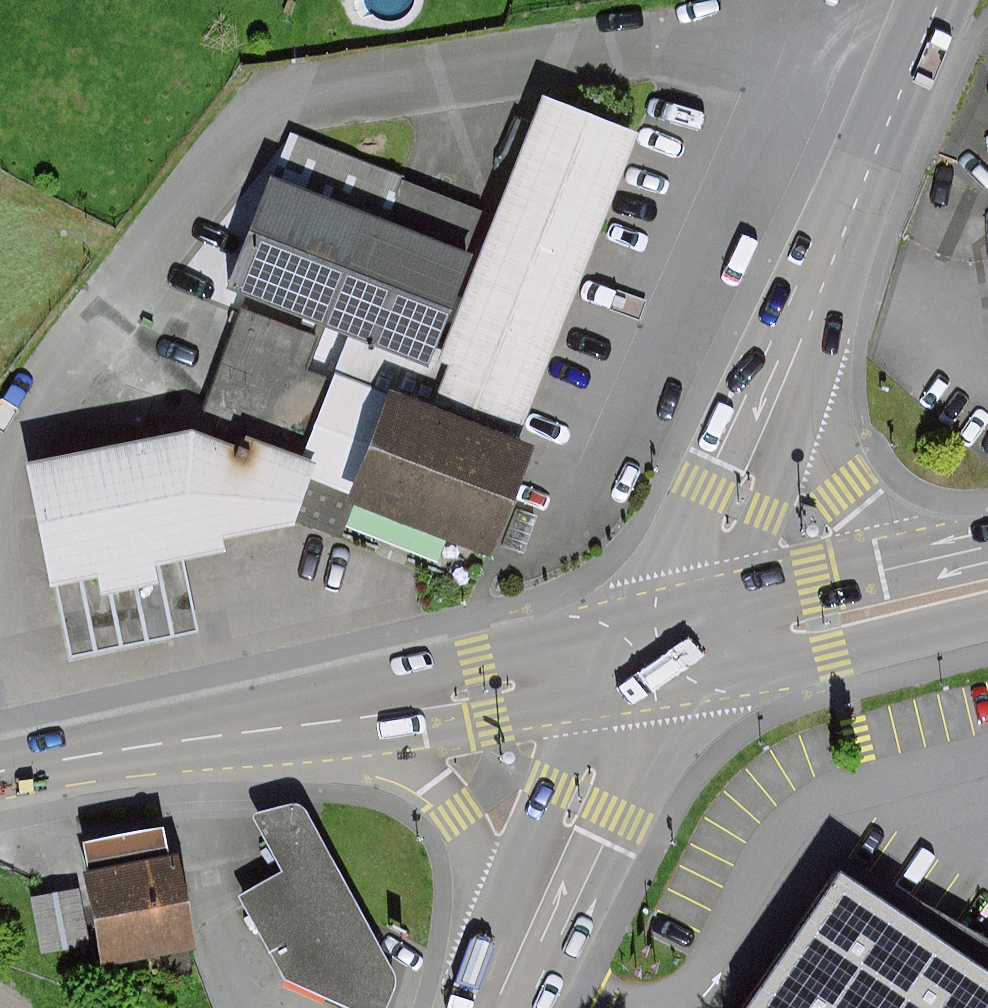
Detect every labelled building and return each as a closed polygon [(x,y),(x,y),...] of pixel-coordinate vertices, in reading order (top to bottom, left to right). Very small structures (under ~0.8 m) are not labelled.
[(548,376),(647,128),(550,90),(490,241),(442,362),(431,389),(528,427),(548,376)] [(442,362),(490,241),(287,161),(239,282),(332,319),(372,334),(442,362)] [(256,299),(212,411),(324,455),(372,334),(332,319),(328,327),(256,299)] [(548,435),(528,427),(431,389),(442,362),(372,334),(324,455),(302,511),(353,531),(357,520),(450,557),(461,530),(504,547),(548,435)] [(212,411),(35,451),(61,577),(302,511),(324,455),(212,411)] [(161,585),(63,592),(67,646),(122,643),(121,626),(163,623),(161,585)] [(279,807),(262,810),(246,815),(244,818),(275,873),(232,899),(278,985),(331,1007),(379,1007),(386,992),(388,986),(388,980),(386,973),(382,968),(301,820),(299,814),(297,811),(293,807),(289,806),(284,806),(279,807)] [(33,952),(88,942),(92,963),(187,946),(170,852),(161,853),(155,824),(75,839),(80,867),(75,868),(77,882),(22,892),(33,952)] [(836,873),(737,1007),(987,1007),(987,983),(836,873)]
